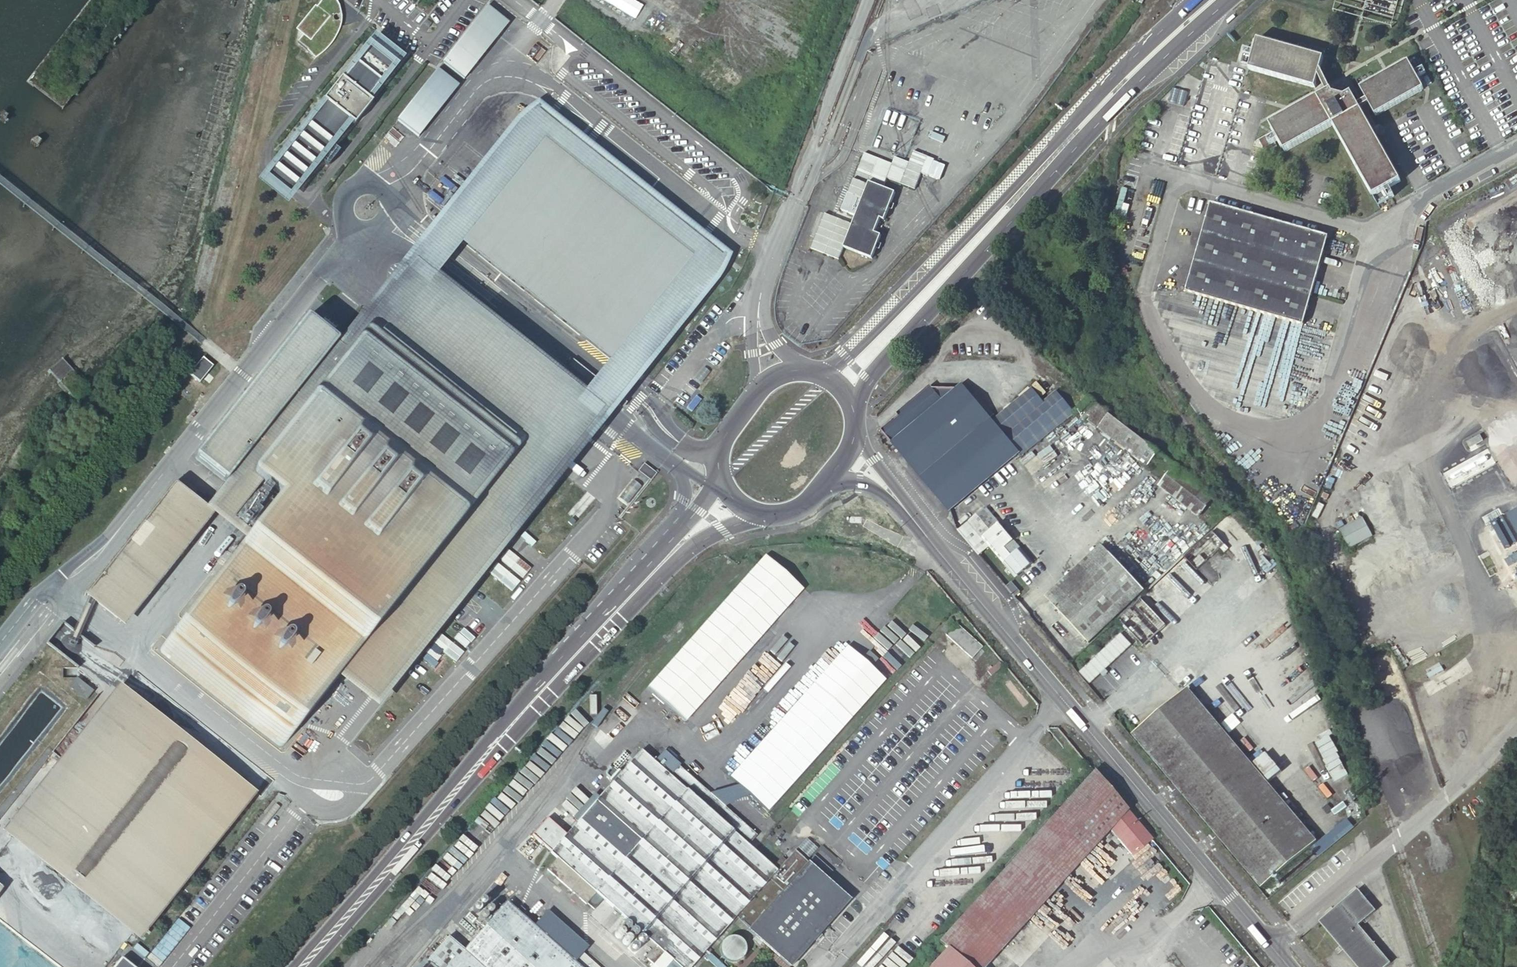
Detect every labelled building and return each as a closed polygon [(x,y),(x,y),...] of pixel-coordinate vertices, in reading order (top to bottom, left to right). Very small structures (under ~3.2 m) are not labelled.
[(300,32),(305,35),(297,43),(316,59),(339,30),(327,21),(338,7),(336,2),(334,0),(323,0),(300,32)] [(442,64),(465,81),(508,23),(485,6),(442,64)] [(1297,51),(1294,50),(1258,40),(1254,52),(1252,58),(1243,55),(1241,63),(1250,66),(1249,70),(1315,88),(1317,82),(1318,78),(1320,70),(1323,58),(1322,58),(1324,52),(1299,45),(1297,51)] [(397,61),(373,43),(326,102),(278,160),(302,180),(349,121),(343,116),(346,112),(348,114),(349,115),(351,116),(353,116),(355,115),(356,114),(357,113),(358,111),(358,109),(357,107),(363,99),(359,96),(361,94),(367,99),(397,61)] [(1245,49),(1243,55),(1252,58),(1254,52),(1245,49)] [(1360,89),(1366,101),(1369,105),(1375,116),(1423,90),(1417,79),(1415,74),(1423,70),(1419,62),(1410,67),(1408,63),(1372,83),(1369,78),(1358,84),(1360,89)] [(1331,91),(1320,70),(1318,78),(1327,94),(1331,91)] [(1425,75),(1423,70),(1415,74),(1417,79),(1425,75)] [(437,90),(437,73),(400,118),(422,135),(457,91),(437,90)] [(1339,94),(1344,95),(1346,90),(1335,87),(1334,92),(1339,94)] [(1284,152),(1333,126),(1339,94),(1334,92),(1331,91),(1327,94),(1325,94),(1269,125),(1275,136),(1278,141),(1284,152)] [(1339,94),(1333,126),(1373,196),(1384,190),(1388,187),(1391,186),(1399,182),(1359,110),(1357,105),(1350,94),(1346,96),(1344,95),(1339,94)] [(1357,105),(1359,110),(1369,105),(1366,101),(1357,105)] [(715,260),(614,179),(538,119),(527,130),(511,151),(480,191),(451,227),(630,370),(651,343),(646,339),(653,330),(658,335),(707,275),(715,260)] [(1266,141),(1271,138),(1269,134),(1258,141),(1265,153),(1277,147),(1274,143),(1269,146),(1266,141)] [(1278,141),(1275,136),(1271,138),(1266,141),(1269,146),(1274,143),(1278,141)] [(913,152),(906,169),(863,153),(855,176),(883,187),(886,179),(915,190),(921,174),(928,176),(934,160),(913,152)] [(895,192),(869,182),(862,199),(856,216),(843,248),(872,259),(876,248),(878,249),(880,243),(878,243),(881,235),(875,233),(880,219),(885,220),(889,209),(891,209),(893,204),(891,203),(895,192)] [(1388,187),(1384,190),(1388,199),(1393,197),(1388,187)] [(856,216),(862,199),(848,193),(841,211),(856,216)] [(1328,237),(1211,204),(1185,292),(1303,325),(1328,237)] [(589,417),(413,277),(407,283),(398,292),(327,382),(315,373),(328,357),(296,332),(196,459),(266,514),(163,646),(162,648),(162,650),(164,652),(282,745),(285,745),(287,743),(353,669),(376,688),(578,436),(585,425),(589,417)] [(646,339),(651,343),(658,335),(653,330),(646,339)] [(208,387),(201,381),(188,395),(196,401),(208,387)] [(1006,462),(1012,457),(1017,453),(1021,458),(1073,414),(1056,393),(1043,404),(1031,390),(992,422),(981,409),(974,400),(962,386),(958,389),(932,389),(929,386),(896,414),(897,417),(881,430),(948,510),(1006,462)] [(974,400),(981,409),(990,401),(983,393),(974,400)] [(1157,453),(1090,400),(1080,409),(1091,417),(1088,421),(1147,467),(1157,453)] [(1482,440),(1479,435),(1466,442),(1469,448),(1482,440)] [(1010,467),(1016,461),(1012,457),(1006,462),(1010,467)] [(1021,468),(1016,461),(1010,467),(1015,473),(1021,468)] [(654,471),(644,463),(637,470),(648,479),(654,471)] [(1214,497),(1174,466),(1158,486),(1198,518),(1214,497)] [(656,473),(654,471),(648,479),(649,480),(656,473)] [(640,485),(632,479),(617,495),(625,502),(640,485)] [(214,515),(176,486),(87,595),(127,627),(214,515)] [(1031,564),(985,509),(962,528),(963,534),(975,548),(983,541),(1014,578),(1031,564)] [(1350,549),(1373,536),(1363,517),(1340,530),(1350,549)] [(1211,533),(1183,559),(1196,572),(1223,546),(1211,533)] [(1178,559),(1170,550),(1139,579),(1147,588),(1178,559)] [(804,589),(766,555),(649,686),(687,720),(804,589)] [(1109,555),(1065,596),(1100,633),(1144,592),(1109,555)] [(1196,572),(1183,559),(1140,600),(1165,627),(1209,585),(1196,572)] [(1005,588),(1014,598),(1020,593),(1011,583),(1005,588)] [(1089,644),(1100,633),(1065,596),(1054,606),(1089,644)] [(1144,647),(1165,627),(1140,600),(1119,621),(1144,647)] [(1026,613),(1034,622),(1040,617),(1033,608),(1026,613)] [(1034,622),(1043,632),(1048,627),(1040,617),(1034,622)] [(946,635),(972,658),(983,647),(957,623),(946,635)] [(1089,683),(1131,646),(1121,635),(1079,672),(1089,683)] [(95,690),(79,677),(71,686),(88,699),(95,690)] [(814,685),(731,778),(769,812),(852,719),(814,685)] [(1316,841),(1188,689),(1132,736),(1260,889),(1316,841)] [(133,934),(250,786),(130,690),(12,837),(133,934)] [(789,966),(790,966),(850,900),(795,851),(777,871),(748,846),(758,836),(680,766),(671,775),(642,749),(550,852),(558,858),(547,870),(586,904),(596,894),(658,947),(648,959),(654,964),(657,966),(692,966),(737,918),(751,929),(750,931),(789,966)] [(1110,830),(1133,856),(1152,840),(1094,771),(924,958),(932,966),(984,966),(1110,830)] [(889,866),(881,875),(888,882),(896,873),(889,866)] [(1357,890),(1319,922),(1357,966),(1385,966),(1389,963),(1358,925),(1375,911),(1357,890)] [(573,960),(535,927),(507,902),(464,949),(449,936),(427,960),(425,959),(418,966),(581,966),(573,960)] [(549,911),(535,927),(573,960),(587,945),(549,911)] [(178,920),(150,954),(162,963),(190,929),(178,920)] [(777,966),(788,966),(761,943),(740,966),(750,966),(762,954),(777,966)]
